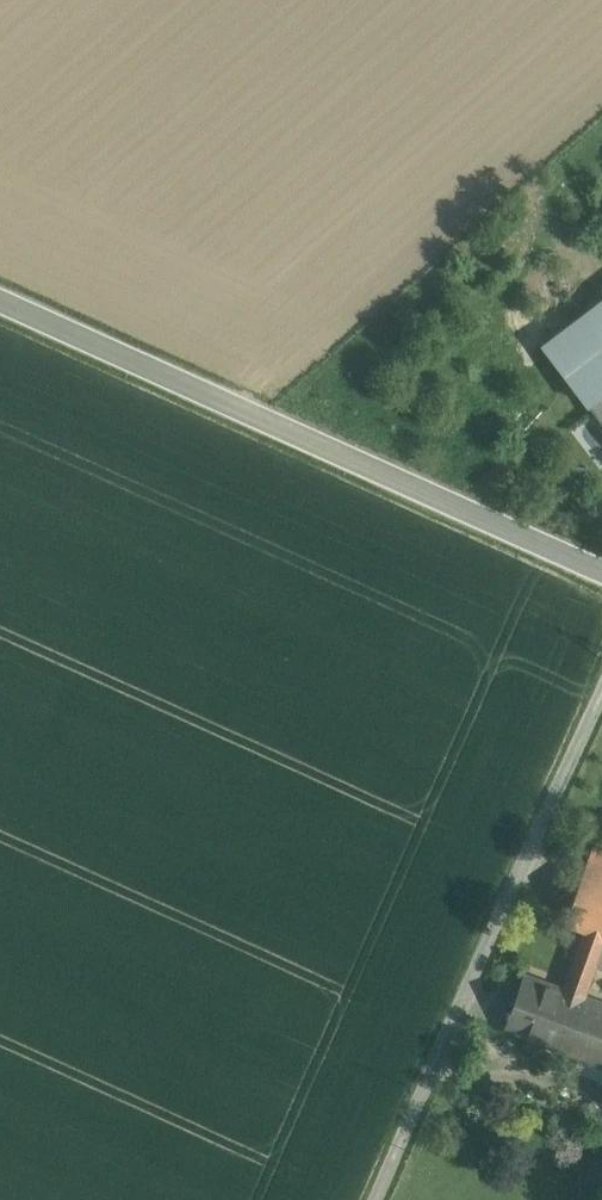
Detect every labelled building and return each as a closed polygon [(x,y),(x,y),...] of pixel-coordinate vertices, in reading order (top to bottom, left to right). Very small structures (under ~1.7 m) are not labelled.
[(544,343),(591,406),(601,398),(601,299),(544,343)] [(591,406),(601,420),(601,398),(591,406)] [(592,846),(564,922),(585,929),(601,936),(601,850),(592,846)] [(563,988),(584,996),(597,962),(601,963),(601,936),(585,929),(563,988)] [(525,974),(506,1026),(601,1062),(601,1003),(584,996),(563,988),(525,974)]
